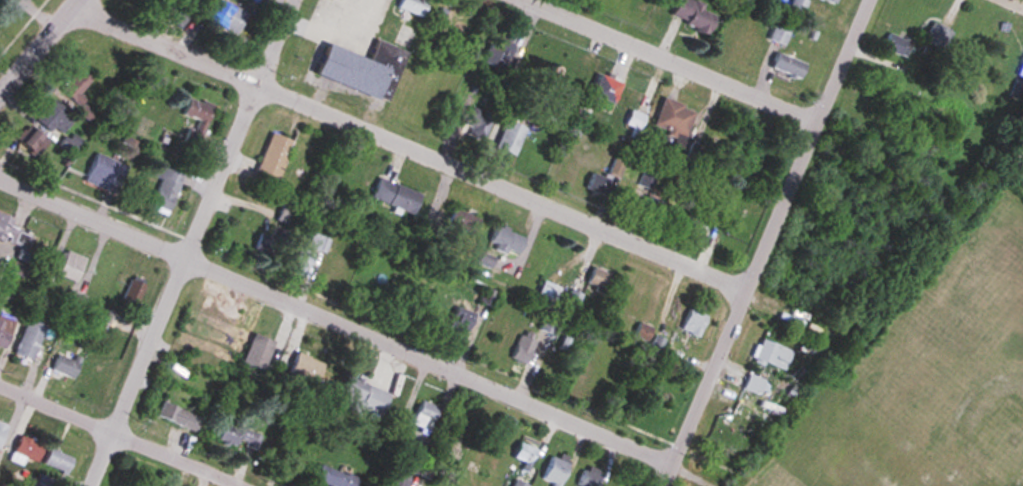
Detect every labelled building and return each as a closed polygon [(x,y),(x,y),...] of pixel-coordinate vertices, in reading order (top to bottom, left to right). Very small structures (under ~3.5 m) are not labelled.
[(171,0),(147,0),(161,11),(171,0)] [(219,0),(215,0),(205,19),(235,35),(246,14),(219,0)] [(420,20),(429,1),(426,0),(399,0),(396,8),(420,20)] [(705,34),(714,16),(700,10),(702,5),(690,0),(675,0),(668,18),(705,34)] [(798,0),(792,0),(788,11),(800,16),(806,3),(798,0)] [(942,49),(951,33),(931,23),(922,39),(942,49)] [(791,31),(775,24),(768,40),(784,46),(791,31)] [(504,71),(515,41),(492,33),(481,63),(504,71)] [(911,41),(887,33),(881,49),(906,58),(911,41)] [(311,76),(387,103),(405,51),(374,40),(367,60),(322,45),(311,76)] [(805,65),(777,52),(770,67),(798,81),(805,65)] [(572,91),(580,74),(562,66),(554,83),(572,91)] [(82,105),(97,81),(78,69),(63,92),(82,105)] [(584,104),(596,109),(599,100),(610,104),(619,83),(597,74),(584,104)] [(577,100),(564,92),(556,106),(569,113),(577,100)] [(212,105),(187,97),(181,115),(197,120),(193,130),(188,128),(183,142),(198,147),(212,105)] [(694,110),(661,98),(651,127),(683,139),(694,110)] [(37,118),(57,138),(76,120),(56,100),(37,118)] [(483,140),(490,118),(468,110),(461,133),(483,140)] [(625,125),(638,129),(642,114),(629,111),(625,125)] [(525,129),(505,121),(493,148),(512,157),(525,129)] [(23,145),(39,157),(51,142),(36,129),(23,145)] [(292,140),(269,132),(255,172),(278,180),(292,140)] [(61,146),(72,155),(81,145),(69,135),(61,146)] [(117,195),(129,166),(97,153),(86,181),(117,195)] [(590,173),(585,190),(605,196),(610,176),(618,179),(623,162),(611,158),(606,177),(590,173)] [(149,207),(168,214),(182,174),(162,167),(149,207)] [(636,185),(650,191),(657,174),(643,168),(636,185)] [(369,198),(411,215),(419,194),(377,177),(369,198)] [(674,206),(645,196),(638,215),(667,225),(674,206)] [(299,213),(283,204),(275,219),(291,228),(299,213)] [(480,220),(451,208),(440,235),(452,240),(456,229),(473,236),(480,220)] [(699,237),(705,219),(686,212),(680,230),(699,237)] [(0,213),(0,240),(27,251),(33,236),(14,227),(17,221),(0,213)] [(272,262),(290,238),(268,223),(251,247),(272,262)] [(514,259),(524,239),(496,225),(486,245),(514,259)] [(306,279),(316,247),(314,247),(296,241),(286,273),(306,279)] [(88,259),(67,251),(58,275),(79,283),(88,259)] [(475,264),(489,268),(492,258),(478,253),(475,264)] [(610,275),(591,268),(584,285),(603,292),(610,275)] [(122,299),(135,305),(144,283),(132,277),(122,299)] [(558,288),(542,282),(534,300),(550,307),(558,288)] [(81,312),(87,297),(73,292),(67,306),(81,312)] [(466,334),(473,313),(453,307),(446,327),(466,334)] [(678,331),(696,338),(705,316),(687,309),(678,331)] [(18,320),(0,313),(0,347),(6,349),(18,320)] [(548,334),(556,323),(546,317),(539,328),(548,334)] [(34,361),(47,325),(29,319),(16,354),(34,361)] [(631,337),(644,343),(651,328),(637,323),(631,337)] [(510,358),(525,364),(535,340),(519,334),(510,358)] [(241,364),(263,372),(273,343),(252,335),(241,364)] [(563,352),(570,341),(563,337),(557,349),(563,352)] [(790,350),(759,340),(751,361),(783,372),(790,350)] [(315,382),(322,362),(294,352),(287,373),(315,382)] [(81,361),(59,353),(53,371),(75,378),(81,361)] [(741,391),(758,396),(763,379),(746,374),(741,391)] [(337,407),(357,414),(359,408),(371,412),(379,390),(347,379),(337,407)] [(428,434),(438,408),(419,401),(410,427),(428,434)] [(201,419),(163,402),(156,416),(195,433),(201,419)] [(255,451),(261,439),(225,421),(216,440),(235,450),(238,443),(255,451)] [(0,424),(0,447),(9,429),(0,424)] [(26,458),(39,463),(45,446),(20,437),(11,462),(23,466),(26,458)] [(510,458),(527,467),(535,451),(518,442),(510,458)] [(45,465),(69,474),(75,459),(51,449),(45,465)] [(550,456),(539,479),(553,485),(557,485),(570,460),(559,454),(557,460),(550,456)] [(320,464),(313,480),(326,485),(355,485),(357,481),(320,464)] [(600,472),(583,466),(576,485),(596,485),(600,472)] [(57,480),(40,475),(36,485),(55,485),(57,480)]
